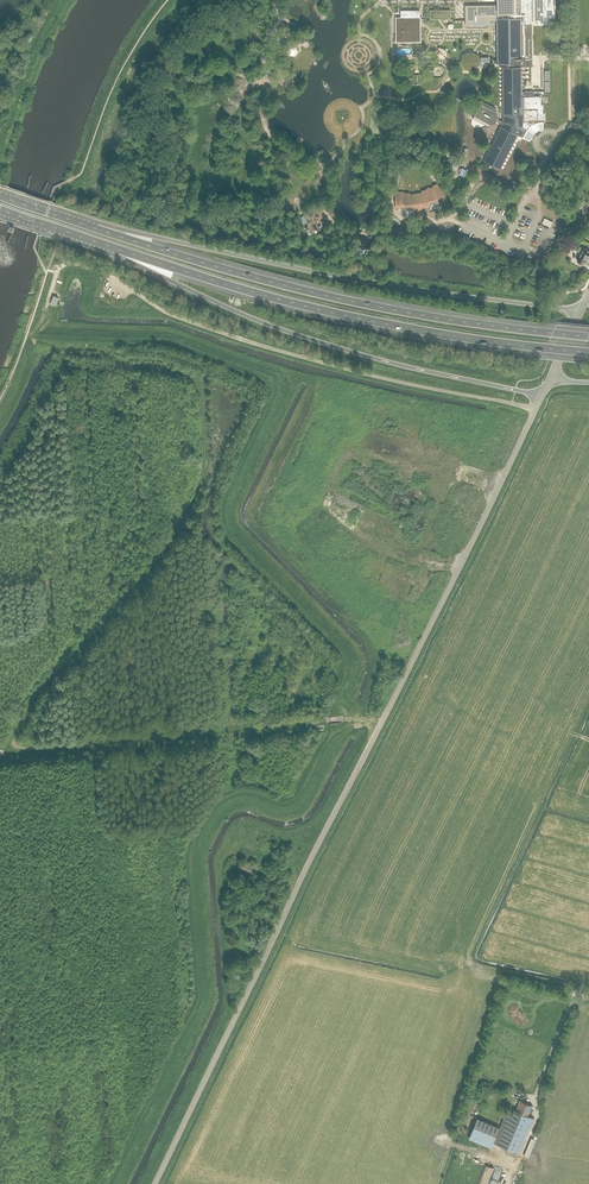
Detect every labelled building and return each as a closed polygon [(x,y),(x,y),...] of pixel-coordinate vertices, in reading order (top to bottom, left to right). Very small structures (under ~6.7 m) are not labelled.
[(465,21),(490,21),(495,21),(495,19),(497,19),(497,58),(497,64),(507,64),(514,64),(525,64),(525,56),(525,25),(532,25),(532,21),(537,21),(537,25),(549,25),(549,18),(555,18),(554,0),(499,0),(499,10),(495,10),(495,6),(468,6),(465,6),(465,21)] [(396,18),(396,37),(415,37),(415,23),(420,23),(420,10),(400,11),(401,18),(396,18)] [(430,19),(450,19),(450,10),(430,11),(430,19)] [(514,64),(514,67),(520,67),(532,66),(532,56),(532,25),(525,25),(525,56),(525,64),(514,64)] [(451,32),(445,38),(451,44),(457,38),(451,32)] [(470,70),(477,68),(481,62),(480,61),(477,55),(470,52),(463,55),(460,62),(464,68),(470,70)] [(503,125),(484,161),(499,169),(515,138),(520,141),(522,137),(530,141),(530,136),(532,133),(534,131),(537,129),(539,128),(542,128),(544,122),(545,122),(545,113),(543,113),(543,105),(541,105),(541,96),(533,97),(533,91),(525,92),(525,97),(520,97),(520,67),(514,67),(514,64),(507,64),(507,67),(503,67),(504,123),(502,121),(499,120),(500,117),(498,115),(499,113),(496,111),(497,109),(483,101),(479,108),(478,109),(477,111),(473,119),(487,127),(491,121),(496,124),(497,122),(503,125)] [(413,79),(413,85),(421,85),(421,75),(413,75),(413,79)] [(444,195),(440,184),(433,187),(433,188),(430,189),(429,186),(426,187),(427,190),(421,192),(422,194),(416,195),(410,196),(410,194),(404,194),(404,192),(395,193),(395,207),(404,207),(404,209),(411,209),(410,207),(413,207),(413,210),(418,209),(418,208),(425,207),(429,206),(428,203),(438,201),(437,198),(444,195)] [(551,227),(554,221),(545,217),(543,223),(551,227)] [(566,256),(569,249),(562,246),(559,252),(566,256)] [(577,261),(582,263),(583,261),(588,264),(588,251),(583,248),(579,246),(577,252),(580,253),(577,261)] [(56,305),(58,297),(54,296),(53,299),(51,299),(50,302),(52,303),(52,304),(56,305)] [(388,608),(384,622),(391,624),(395,610),(388,608)] [(253,865),(242,861),(238,871),(253,878),(259,865),(254,863),(253,865)] [(520,1152),(533,1117),(525,1114),(528,1105),(517,1100),(514,1108),(508,1106),(500,1126),(478,1117),(470,1137),(492,1146),(493,1142),(520,1152)] [(494,1168),(485,1164),(477,1183),(487,1183),(494,1168)]
